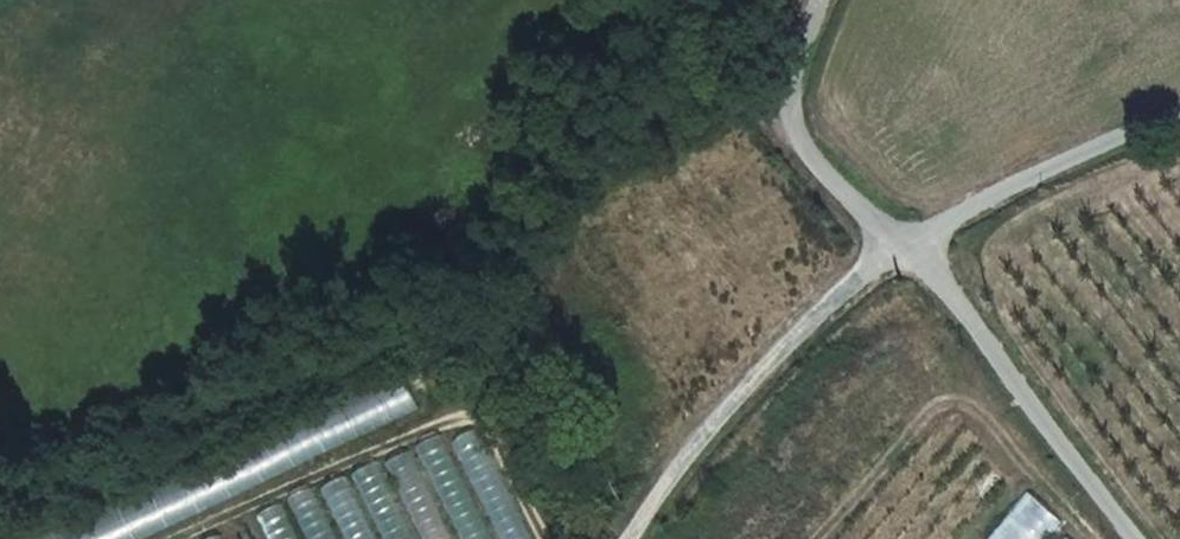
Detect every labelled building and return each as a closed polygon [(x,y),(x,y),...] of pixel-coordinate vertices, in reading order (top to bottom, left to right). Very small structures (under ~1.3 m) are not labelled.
[(417,409),(400,371),(44,538),(140,538),(417,409)] [(451,443),(502,538),(531,538),(474,431),(451,443)] [(415,446),(461,538),(494,538),(441,433),(415,446)] [(384,462),(423,538),(456,538),(411,449),(384,462)] [(351,474),(384,538),(418,538),(378,460),(351,474)] [(320,489),(345,538),(376,538),(345,477),(320,489)] [(287,498),(308,538),(336,538),(310,487),(287,498)] [(981,538),(1040,538),(1057,518),(1023,489),(981,538)] [(255,512),(268,538),(298,538),(279,499),(255,512)] [(226,531),(230,538),(260,538),(249,518),(226,531)]
